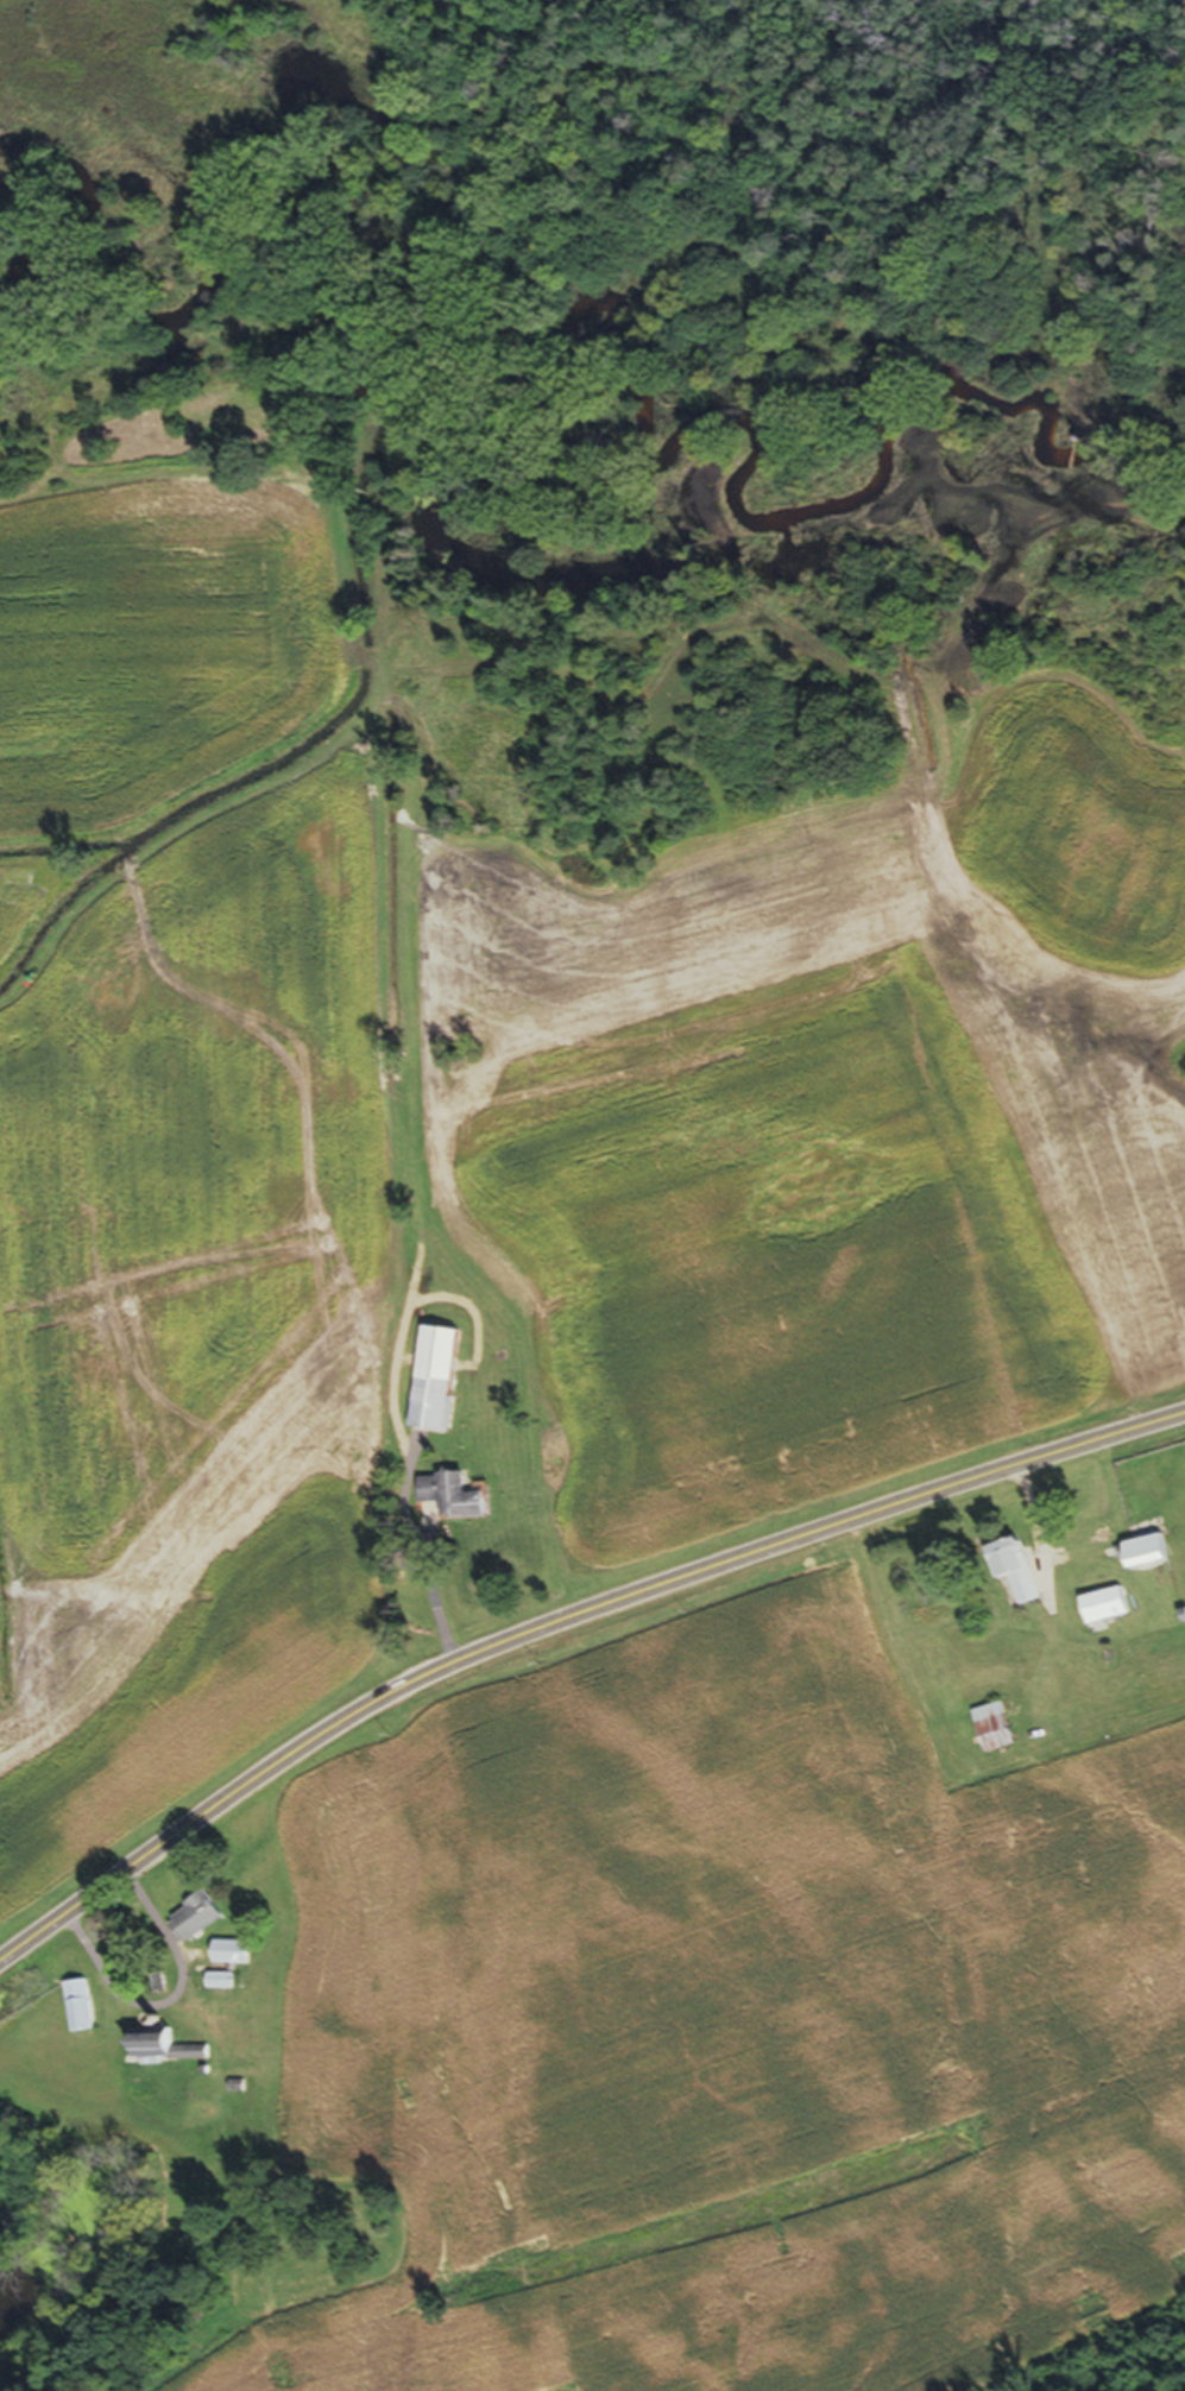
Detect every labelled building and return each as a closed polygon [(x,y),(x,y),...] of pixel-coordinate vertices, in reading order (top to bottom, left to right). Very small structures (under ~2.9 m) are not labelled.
[(458,1337),(421,1333),(410,1435),(447,1439),(458,1337)] [(486,1526),(485,1499),(465,1499),(464,1480),(418,1481),(419,1510),(440,1510),(440,1527),(486,1526)] [(1167,1568),(1162,1541),(1120,1550),(1126,1577),(1167,1568)] [(1037,1606),(1019,1545),(988,1554),(1005,1615),(1037,1606)] [(1127,1622),(1121,1595),(1077,1605),(1083,1631),(1127,1622)] [(984,1760),(1014,1751),(1001,1708),(971,1717),(984,1760)] [(165,1923),(182,1950),(221,1926),(204,1899),(165,1923)] [(247,1971),(247,1949),(211,1949),(211,1971),(247,1971)] [(230,1995),(230,1982),(205,1982),(205,1995),(230,1995)] [(91,2037),(83,1986),(61,1990),(69,2040),(91,2037)] [(172,2035),(136,2035),(136,2066),(205,2066),(205,2053),(172,2053),(172,2035)]
